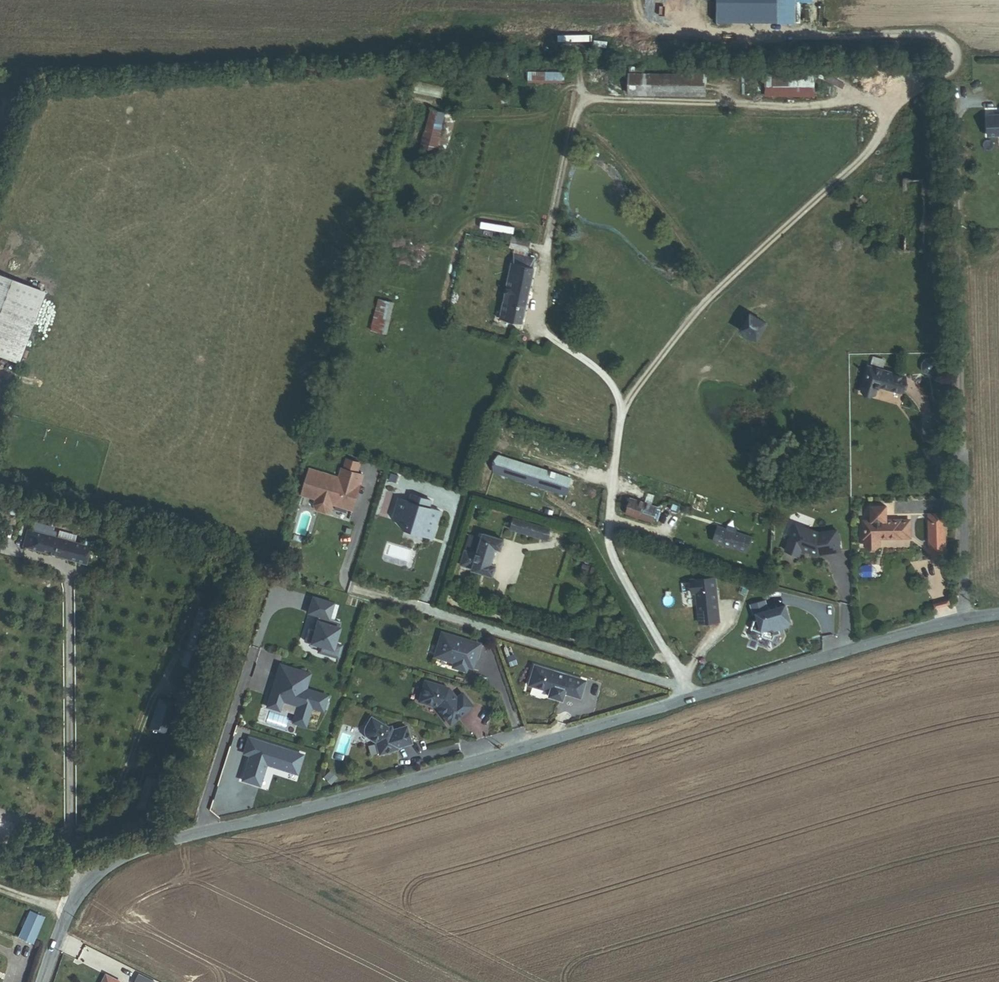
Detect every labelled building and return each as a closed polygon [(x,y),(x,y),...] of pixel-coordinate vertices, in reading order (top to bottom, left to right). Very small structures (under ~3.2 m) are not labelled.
[(778,0),(715,0),(715,23),(778,24),(778,0)] [(765,74),(786,75),(786,65),(765,65),(765,74)] [(528,83),(561,83),(561,73),(528,73),(528,83)] [(629,94),(705,95),(705,74),(657,74),(630,73),(629,94)] [(764,96),(813,97),(814,75),(786,75),(765,74),(764,96)] [(441,98),(443,88),(416,82),(414,93),(441,98)] [(998,120),(998,125),(984,124),(983,145),(998,145),(998,120)] [(515,248),(527,251),(530,241),(512,237),(509,247),(515,248)] [(526,256),(527,251),(515,248),(512,262),(519,264),(521,255),(526,256)] [(500,318),(522,322),(534,267),(533,267),(535,258),(526,256),(521,255),(519,264),(512,262),(500,318)] [(43,292),(0,275),(0,355),(17,362),(43,292)] [(374,314),(390,318),(394,302),(378,298),(374,314)] [(740,330),(757,340),(768,323),(750,312),(740,330)] [(370,330),(386,334),(390,318),(374,314),(370,330)] [(883,365),(885,360),(873,356),(871,362),(883,365)] [(934,373),(937,369),(937,363),(933,359),(926,359),(922,362),(922,370),(927,374),(934,373)] [(878,386),(899,392),(904,375),(868,365),(862,390),(875,394),(878,386)] [(493,470),(566,494),(571,479),(498,455),(493,470)] [(352,510),(363,475),(342,468),(339,478),(310,469),(302,495),(316,499),(315,505),(317,510),(326,513),(331,510),(332,504),(352,510)] [(433,538),(441,512),(429,508),(431,501),(412,494),(410,502),(399,499),(395,510),(398,510),(400,512),(397,521),(404,529),(408,527),(422,531),(424,535),(433,538)] [(626,514),(652,522),(657,507),(630,499),(626,514)] [(886,519),(886,506),(871,507),(872,520),(886,519)] [(930,553),(945,553),(944,515),(930,515),(930,553)] [(8,541),(14,520),(7,518),(2,539),(8,541)] [(880,538),(910,537),(909,519),(886,519),(872,520),(862,520),(863,538),(864,538),(864,545),(880,545),(880,538)] [(57,538),(54,537),(56,531),(51,530),(52,527),(33,522),(31,531),(26,529),(22,547),(86,563),(90,546),(74,542),(75,538),(75,536),(59,532),(57,538)] [(552,533),(514,522),(511,532),(549,542),(552,533)] [(746,552),(750,537),(735,533),(726,530),(717,527),(712,541),(746,552)] [(799,552),(807,556),(808,555),(811,557),(811,558),(818,562),(842,557),(837,536),(819,540),(796,528),(784,552),(796,558),(799,552)] [(491,565),(496,548),(500,549),(503,540),(483,534),(477,554),(465,551),(461,565),(473,568),(472,569),(492,576),(495,566),(491,565)] [(90,546),(91,542),(75,538),(74,542),(90,546)] [(300,570),(297,563),(291,566),(294,573),(300,570)] [(722,622),(715,580),(691,583),(693,596),(697,595),(702,625),(722,622)] [(318,650),(330,654),(333,643),(340,621),(328,617),(333,602),(312,596),(308,612),(318,615),(314,629),(308,628),(305,640),(320,644),(318,650)] [(786,621),(785,615),(788,615),(786,607),(769,612),(767,602),(752,606),(755,617),(759,616),(760,619),(754,621),(752,629),(764,633),(763,636),(772,639),(773,635),(780,633),(778,627),(787,625),(786,621)] [(472,668),(480,644),(441,632),(434,656),(453,662),(452,667),(465,671),(467,666),(472,668)] [(337,656),(340,645),(333,643),(330,654),(337,656)] [(303,688),(308,673),(278,664),(270,689),(272,690),(270,696),(268,696),(265,706),(277,710),(280,700),(296,705),(290,722),(303,726),(309,707),(321,710),(325,695),(303,688)] [(579,697),(584,680),(534,665),(528,685),(548,691),(547,696),(560,700),(562,692),(579,697)] [(456,698),(448,688),(424,680),(418,701),(435,706),(449,724),(472,706),(462,693),(456,698)] [(149,729),(167,735),(176,705),(159,699),(149,729)] [(411,743),(406,726),(392,730),(390,726),(388,727),(371,717),(366,726),(365,729),(364,733),(366,736),(368,738),(375,742),(379,754),(397,748),(396,747),(411,743)] [(250,755),(242,780),(259,785),(266,764),(296,774),(302,755),(270,744),(269,747),(263,745),(264,743),(248,738),(243,753),(250,755)] [(150,772),(161,776),(166,761),(155,758),(150,772)] [(335,780),(330,774),(326,779),(331,784),(335,780)] [(18,937),(32,942),(42,919),(30,914),(18,937)]
